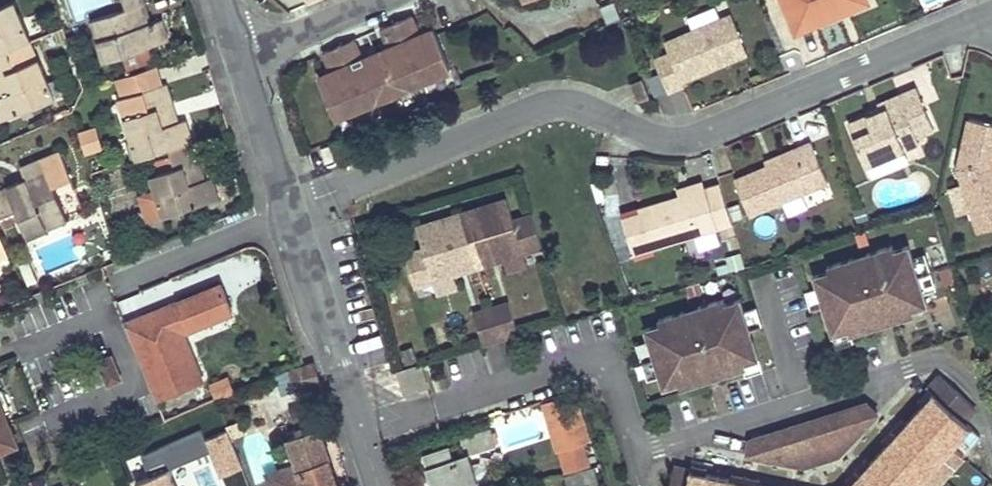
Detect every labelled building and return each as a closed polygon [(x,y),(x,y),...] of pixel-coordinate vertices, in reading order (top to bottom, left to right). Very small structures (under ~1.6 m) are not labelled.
[(15,45),(31,38),(14,0),(11,0),(0,4),(0,51),(15,45)] [(145,0),(125,0),(128,8),(91,20),(104,60),(115,57),(143,48),(169,39),(162,18),(152,21),(145,0)] [(798,30),(816,23),(813,16),(850,0),(785,0),(798,30)] [(869,1),(868,0),(850,0),(813,16),(816,23),(869,1)] [(331,68),(318,75),(335,116),(452,67),(435,26),(421,32),(413,14),(382,26),(390,44),(361,56),(354,38),(324,50),(331,68)] [(748,53),(731,14),(665,42),(669,53),(654,60),(668,91),(683,85),(681,81),(748,53)] [(38,57),(23,63),(15,45),(0,51),(0,118),(1,120),(54,97),(38,57)] [(146,60),(143,48),(115,57),(119,69),(146,60)] [(115,77),(121,97),(143,90),(163,83),(157,64),(115,77)] [(636,80),(625,83),(631,102),(641,99),(636,80)] [(179,120),(167,82),(163,83),(143,90),(121,97),(117,98),(137,158),(170,147),(193,140),(186,118),(179,120)] [(901,103),(872,116),(850,126),(867,166),(920,142),(917,136),(933,129),(916,88),(898,95),(901,103)] [(869,110),(872,116),(901,103),(898,95),(879,104),(879,106),(869,110)] [(970,119),(959,170),(964,187),(972,211),(979,232),(991,228),(991,124),(970,119)] [(99,126),(79,129),(83,153),(103,150),(99,126)] [(205,177),(193,140),(170,147),(175,166),(151,173),(157,190),(165,214),(220,197),(213,175),(205,177)] [(767,167),(734,181),(748,217),(828,183),(811,142),(795,149),(798,154),(767,167)] [(764,161),(767,167),(798,154),(795,149),(764,161)] [(17,208),(28,235),(68,219),(52,182),(68,176),(57,151),(23,165),(28,178),(0,190),(0,215),(17,208)] [(679,196),(704,189),(702,182),(677,189),(679,196)] [(733,224),(720,184),(704,189),(679,196),(640,209),(641,213),(651,249),(733,224)] [(960,215),(972,211),(964,187),(952,191),(960,215)] [(165,214),(157,190),(140,195),(148,219),(165,214)] [(506,197),(417,225),(423,246),(404,252),(415,284),(434,278),(452,273),(505,256),(523,250),(542,245),(532,212),(513,218),(506,197)] [(651,249),(641,213),(624,218),(634,254),(651,249)] [(893,245),(828,265),(830,270),(815,275),(819,287),(824,305),(833,334),(848,329),(849,334),(851,333),(875,326),(869,306),(883,301),(889,322),(915,314),(913,310),(929,305),(925,292),(919,275),(914,257),(910,245),(895,250),(893,245)] [(523,250),(505,256),(509,270),(528,264),(523,250)] [(926,254),(914,257),(919,275),(931,271),(926,254)] [(931,271),(919,275),(925,292),(937,289),(931,271)] [(452,273),(434,278),(438,292),(457,286),(452,273)] [(162,310),(127,324),(153,388),(173,380),(178,392),(202,381),(182,333),(234,311),(223,284),(171,306),(173,310),(163,313),(162,310)] [(819,287),(807,291),(812,308),(824,305),(819,287)] [(661,322),(646,327),(649,339),(655,357),(660,374),(664,387),(679,382),(681,387),(706,379),(700,358),(714,354),(720,374),(744,367),(746,366),(745,361),(759,357),(751,328),(745,310),(742,298),(727,303),(725,298),(660,317),(661,322)] [(509,300),(474,311),(483,342),(519,331),(509,300)] [(883,301),(869,306),(875,326),(889,322),(883,301)] [(757,307),(745,310),(751,328),(762,325),(757,307)] [(848,329),(833,334),(836,345),(853,340),(851,333),(849,334),(848,329)] [(649,339),(638,343),(643,360),(655,357),(649,339)] [(714,354),(700,358),(706,379),(720,374),(714,354)] [(113,356),(101,361),(111,384),(123,379),(113,356)] [(655,357),(643,360),(648,378),(660,374),(655,357)] [(759,357),(745,361),(746,366),(744,367),(746,374),(763,369),(759,357)] [(313,360),(304,364),(289,370),(296,390),(320,381),(313,360)] [(933,467),(952,446),(972,425),(965,419),(975,408),(974,404),(940,373),(928,386),(928,387),(933,391),(923,403),(907,420),(887,442),(871,460),(851,482),(847,485),(916,485),(933,467)] [(173,380),(153,388),(158,400),(178,392),(173,380)] [(928,387),(918,398),(923,403),(933,391),(928,387)] [(568,391),(544,399),(559,447),(588,438),(577,400),(571,402),(568,391)] [(19,441),(0,396),(0,449),(19,441)] [(867,402),(751,438),(747,453),(804,466),(839,455),(878,412),(867,402)] [(902,416),(882,438),(887,442),(907,420),(902,416)] [(316,421),(292,429),(294,434),(288,435),(305,485),(338,485),(316,421)] [(463,439),(426,449),(437,485),(475,474),(468,451),(496,443),(492,428),(462,437),(463,439)] [(171,469),(211,452),(202,432),(141,457),(153,485),(178,485),(171,469)] [(231,433),(209,437),(214,462),(235,458),(231,433)] [(964,457),(952,446),(933,467),(945,478),(964,457)] [(865,456),(846,478),(851,482),(871,460),(865,456)] [(708,465),(692,462),(691,467),(690,468),(706,472),(708,465)] [(759,483),(730,477),(706,472),(690,468),(691,467),(674,464),(669,485),(772,485),(759,483)] [(567,474),(571,485),(576,485),(598,479),(594,465),(567,474)] [(933,467),(916,485),(937,485),(945,478),(933,467)] [(760,477),(732,470),(730,477),(759,483),(760,477)] [(437,485),(466,485),(477,483),(475,474),(437,485)]
